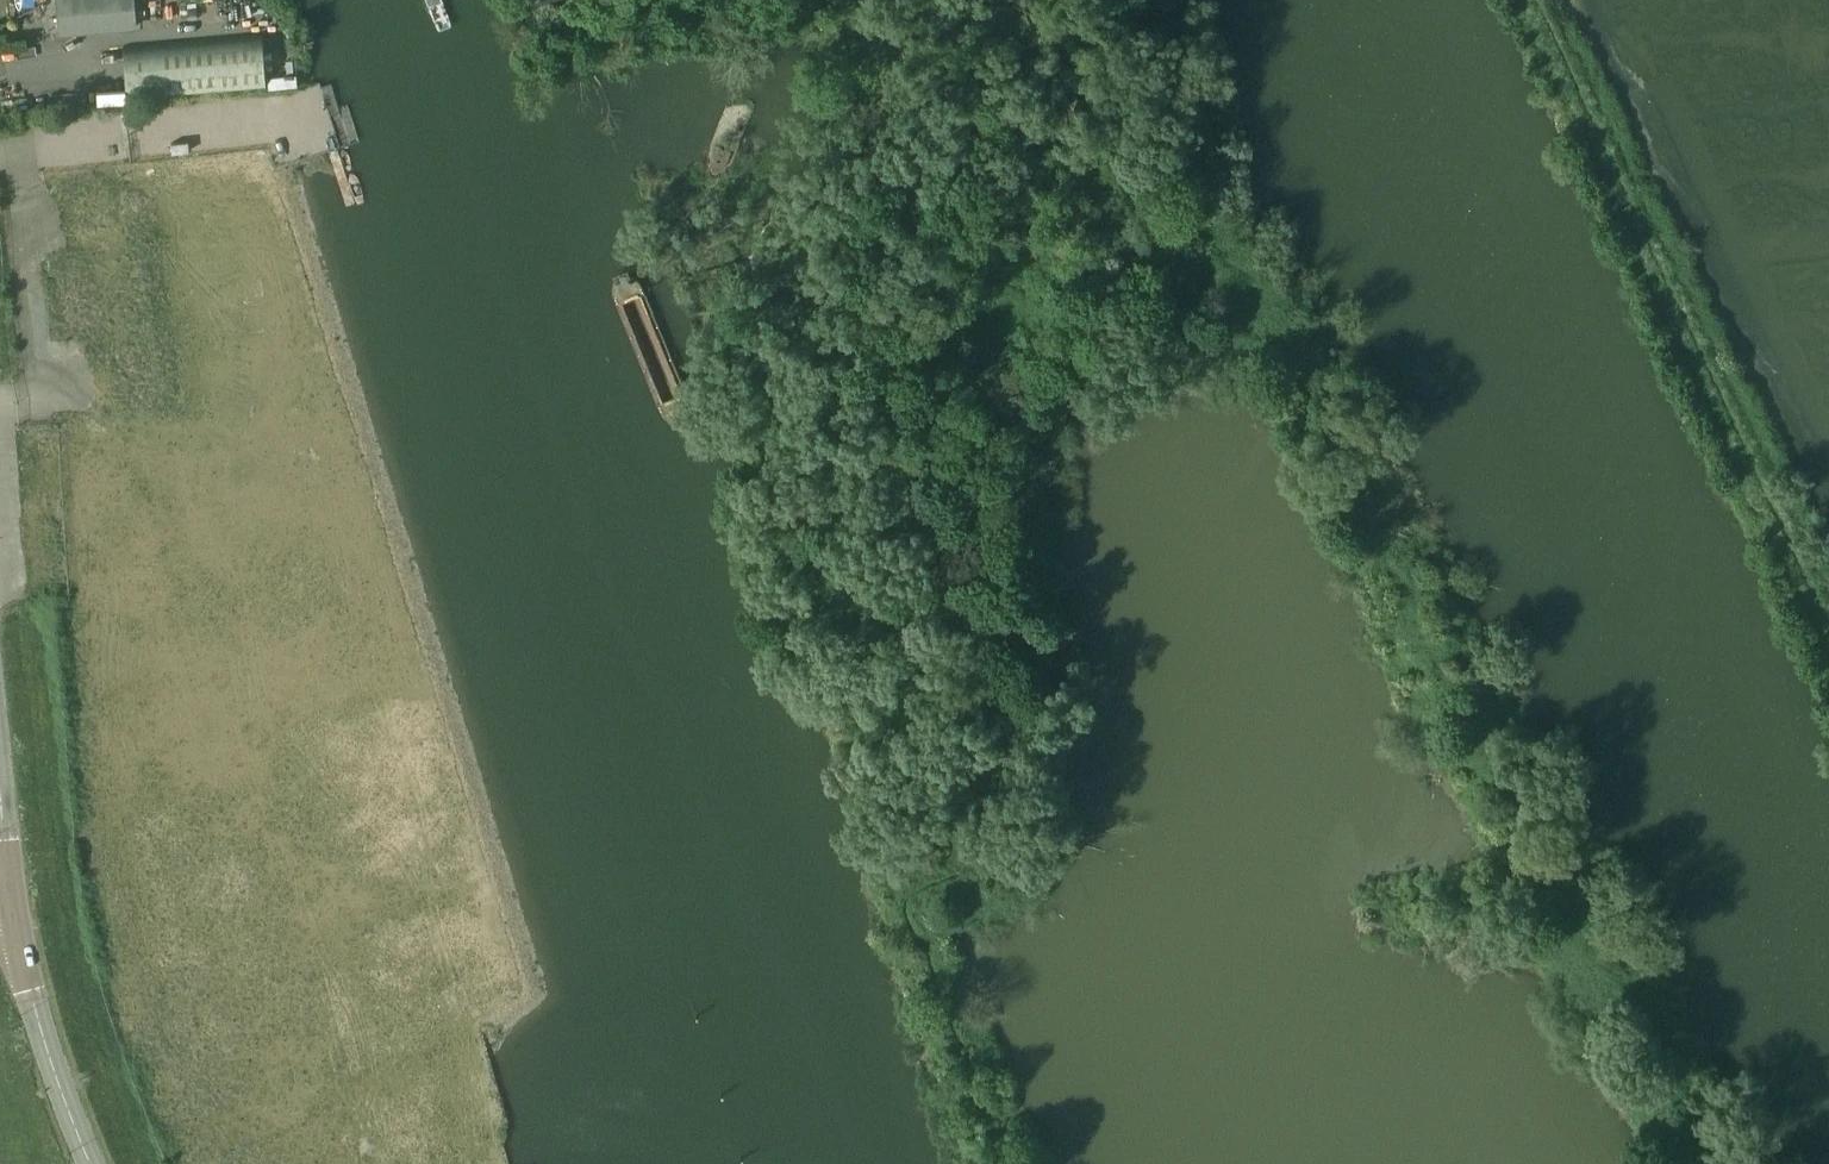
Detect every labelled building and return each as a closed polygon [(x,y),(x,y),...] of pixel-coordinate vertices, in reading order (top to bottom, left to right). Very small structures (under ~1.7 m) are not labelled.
[(134,0),(56,0),(58,31),(136,25),(134,0)] [(261,34),(122,46),(126,95),(265,83),(261,34)]
